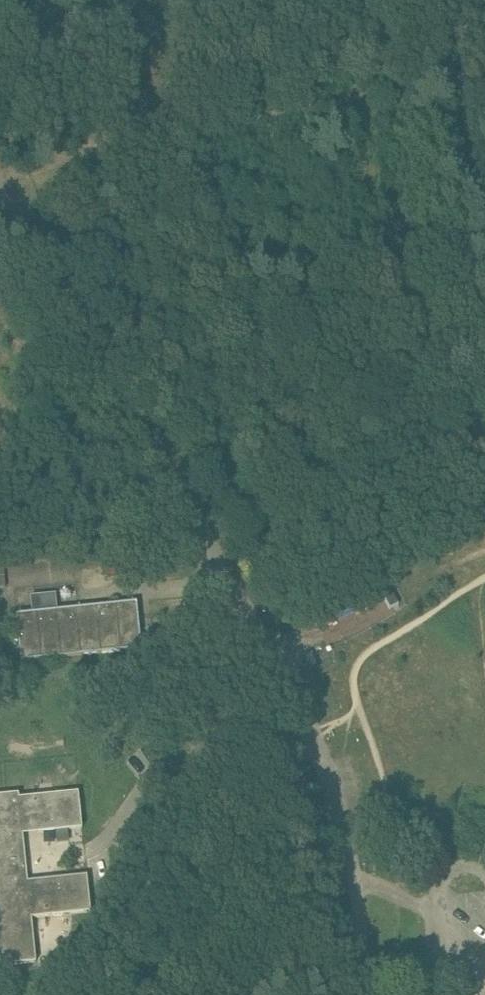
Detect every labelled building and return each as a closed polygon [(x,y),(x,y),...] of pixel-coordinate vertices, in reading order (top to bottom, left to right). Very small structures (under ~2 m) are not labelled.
[(331,71),(339,70),(338,60),(330,60),(331,71)] [(137,602),(16,614),(21,661),(142,648),(137,602)] [(0,795),(0,964),(0,965),(36,961),(32,917),(91,911),(88,885),(87,875),(44,879),(45,883),(28,885),(27,867),(24,867),(22,848),(25,848),(23,830),(39,828),(40,832),(55,830),(82,827),(79,792),(20,797),(19,793),(0,795)]
